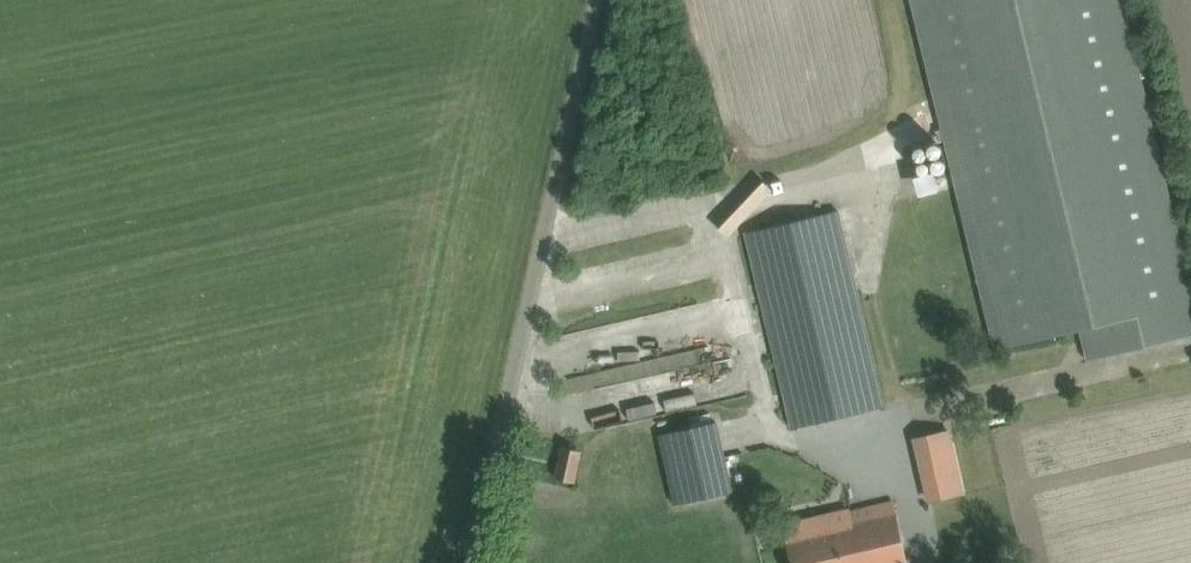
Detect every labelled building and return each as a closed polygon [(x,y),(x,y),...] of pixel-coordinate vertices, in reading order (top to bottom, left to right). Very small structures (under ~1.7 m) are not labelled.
[(1087,358),(1088,360),(1190,335),(1190,286),(1122,0),(911,0),(995,349),(1089,327),(1096,356),(1087,358)] [(747,233),(793,429),(885,408),(839,212),(747,233)] [(734,493),(718,422),(659,434),(674,504),(674,506),(702,500),(734,493)] [(556,478),(574,482),(580,451),(563,447),(556,478)] [(959,461),(923,469),(930,500),(966,492),(959,461)] [(794,560),(795,562),(890,562),(907,559),(893,499),(815,517),(820,533),(790,540),(794,560)]
